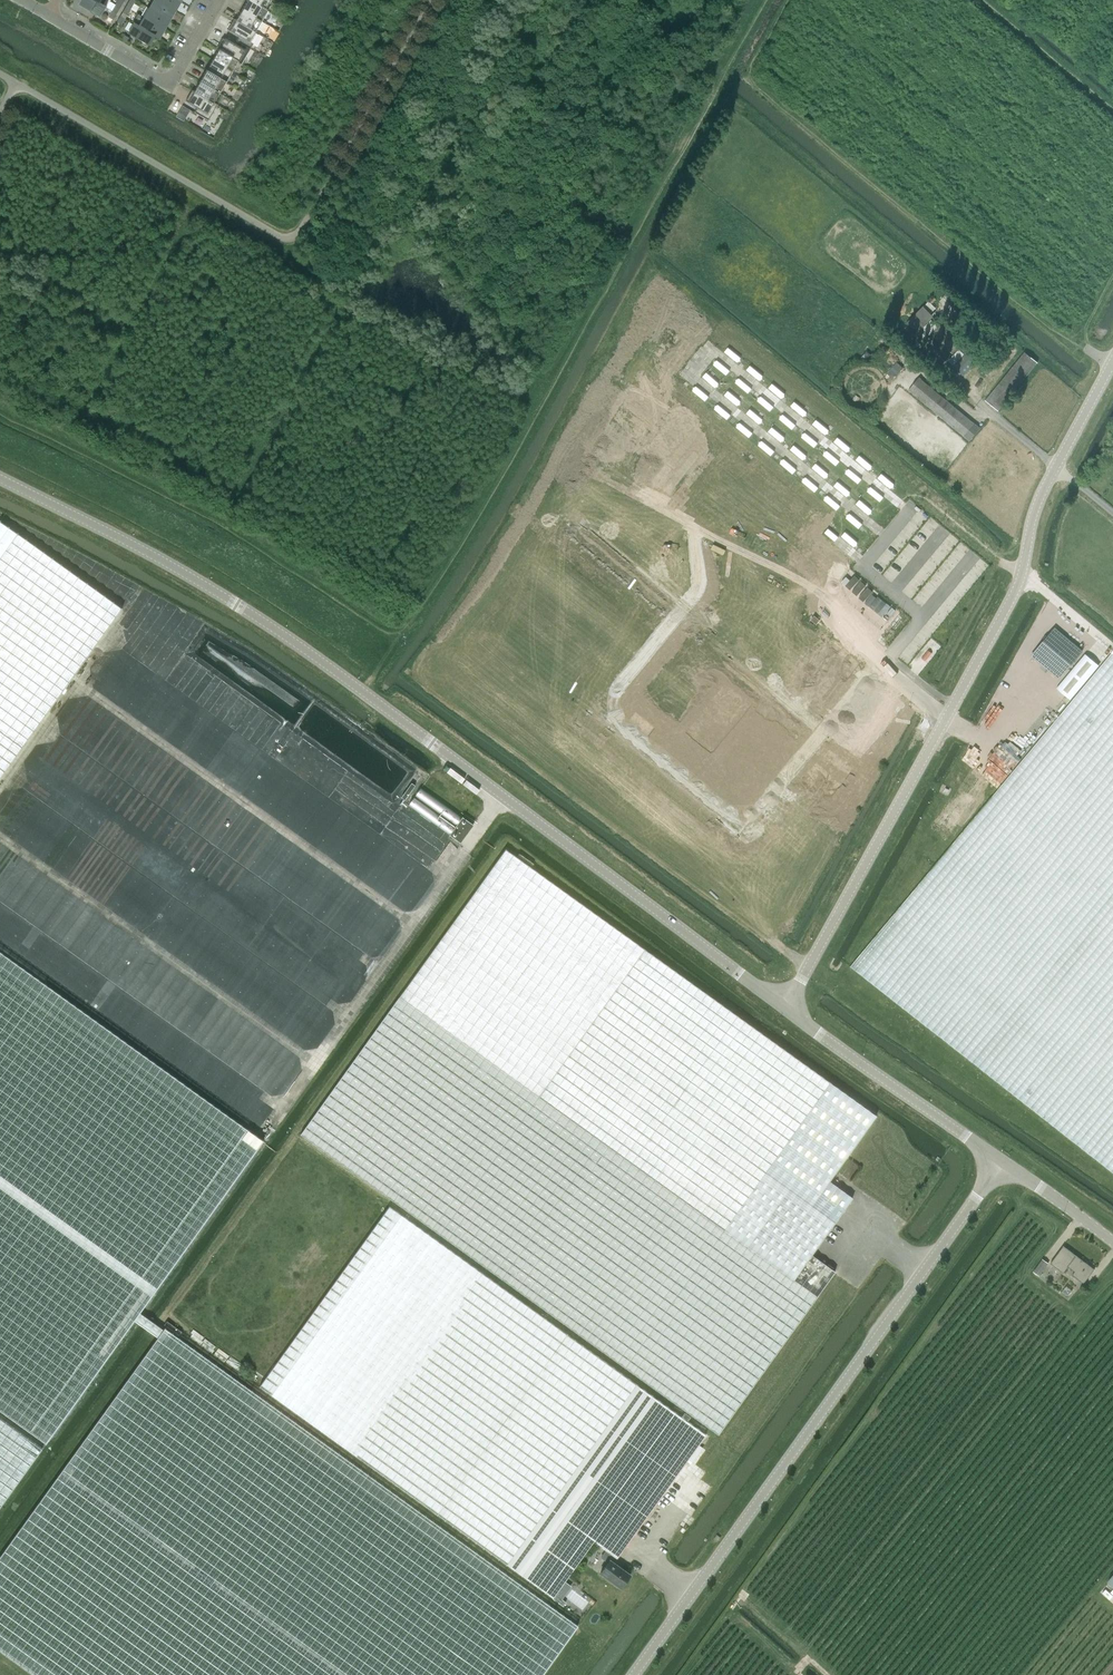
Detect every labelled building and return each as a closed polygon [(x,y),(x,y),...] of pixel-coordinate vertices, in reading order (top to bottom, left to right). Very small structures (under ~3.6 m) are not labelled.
[(103,5),(99,3),(99,4),(92,0),(84,0),(80,6),(100,17),(106,7),(103,5)] [(174,10),(156,0),(154,0),(149,8),(168,20),(174,10)] [(179,2),(179,1),(177,0),(156,0),(174,10),(179,2)] [(249,0),(248,1),(242,10),(262,22),(268,11),(266,9),(266,10),(249,0)] [(266,9),(271,0),(247,0),(248,1),(249,0),(266,10),(266,9)] [(129,1),(126,7),(130,10),(134,4),(129,1)] [(116,14),(120,8),(115,5),(112,11),(116,14)] [(163,29),(168,20),(149,8),(143,18),(163,29)] [(256,32),(256,31),(262,22),(242,10),(237,20),(236,21),(256,32)] [(125,19),(120,16),(117,22),(121,25),(125,19)] [(157,39),(163,29),(143,18),(139,26),(138,27),(153,36),(157,39)] [(236,21),(237,20),(234,19),(227,30),(239,37),(236,41),(250,49),(260,33),(256,31),(256,32),(236,21)] [(138,27),(139,26),(134,23),(128,34),(147,45),(153,36),(138,27)] [(241,65),(250,49),(236,41),(234,45),(223,38),(216,50),(218,51),(219,51),(238,62),(238,63),(241,65)] [(232,72),(238,63),(238,62),(219,51),(218,51),(213,61),(232,72)] [(232,72),(213,61),(207,71),(226,83),(232,72)] [(220,93),(226,83),(207,71),(201,82),(220,93)] [(201,82),(195,92),(194,92),(214,103),(220,93),(201,82)] [(194,92),(195,92),(192,90),(185,102),(197,108),(194,113),(208,121),(218,105),(214,103),(194,92)] [(917,334),(934,316),(924,306),(907,323),(917,334)] [(953,366),(964,376),(982,357),(971,347),(953,366)] [(998,412),(1040,365),(1025,352),(985,401),(998,412)] [(980,428),(976,425),(920,378),(909,392),(965,438),(969,441),(980,428)] [(770,427),(753,447),(868,542),(885,522),(770,427)] [(122,608),(13,530),(0,521),(0,778),(122,608)] [(1054,627),(1031,655),(1059,679),(1082,651),(1054,627)] [(835,645),(796,692),(817,709),(856,662),(835,645)] [(850,967),(1112,1173),(1112,649),(850,967)] [(1085,654),(1057,688),(1070,699),(1099,665),(1085,654)] [(217,670),(209,669),(208,680),(216,680),(217,670)] [(1024,708),(1028,712),(1047,689),(1043,686),(1024,708)] [(416,788),(412,785),(401,800),(405,802),(416,788)] [(268,839),(272,846),(323,884),(325,886),(337,884),(333,879),(338,882),(343,882),(342,877),(327,866),(339,859),(326,861),(324,846),(319,847),(319,843),(328,842),(274,802),(277,799),(266,791),(257,803),(269,813),(262,814),(263,820),(265,817),(270,821),(265,822),(266,833),(269,838),(268,839)] [(449,835),(460,843),(473,825),(462,817),(449,835)] [(829,1181),(847,1156),(849,1154),(876,1116),(505,849),(399,997),(300,1134),(390,1199),(718,1434),(835,1272),(812,1255),(853,1198),(829,1181)] [(531,868),(533,864),(519,854),(516,857),(531,868)] [(34,1674),(542,1674),(578,1625),(165,1328),(163,1329),(140,1313),(263,1141),(0,952),(0,1410),(46,1443),(134,1321),(139,1324),(146,1329),(158,1337),(0,1556),(0,1650),(34,1674)] [(706,1435),(566,1334),(387,1205),(258,1385),(553,1598),(594,1541),(617,1558),(706,1435)] [(1064,1273),(1068,1267),(1075,1271),(1072,1275),(1084,1283),(1094,1269),(1063,1246),(1051,1263),(1064,1273)] [(1049,1263),(1042,1259),(1033,1271),(1040,1276),(1049,1263)] [(167,1321),(164,1325),(179,1335),(181,1332),(167,1321)] [(42,1449),(0,1418),(0,1507),(42,1449)] [(621,1588),(630,1575),(613,1563),(616,1559),(605,1552),(601,1557),(608,1562),(600,1573),(621,1588)]
